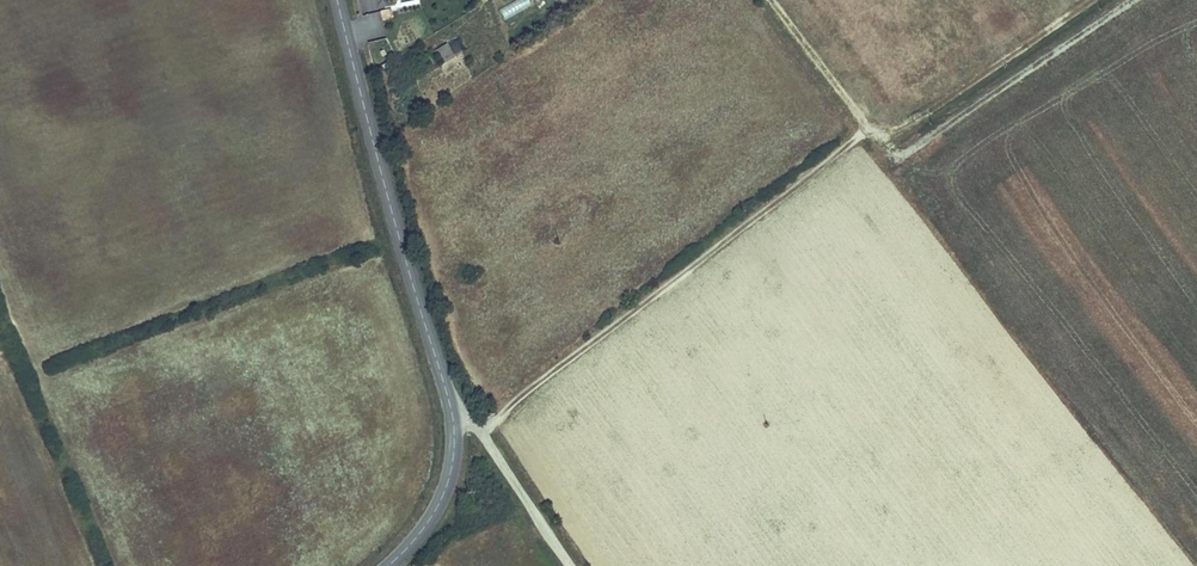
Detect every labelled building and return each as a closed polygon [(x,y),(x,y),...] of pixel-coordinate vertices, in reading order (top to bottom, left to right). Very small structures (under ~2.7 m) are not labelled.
[(447,44),(436,51),(444,64),(455,57),(447,44)]
